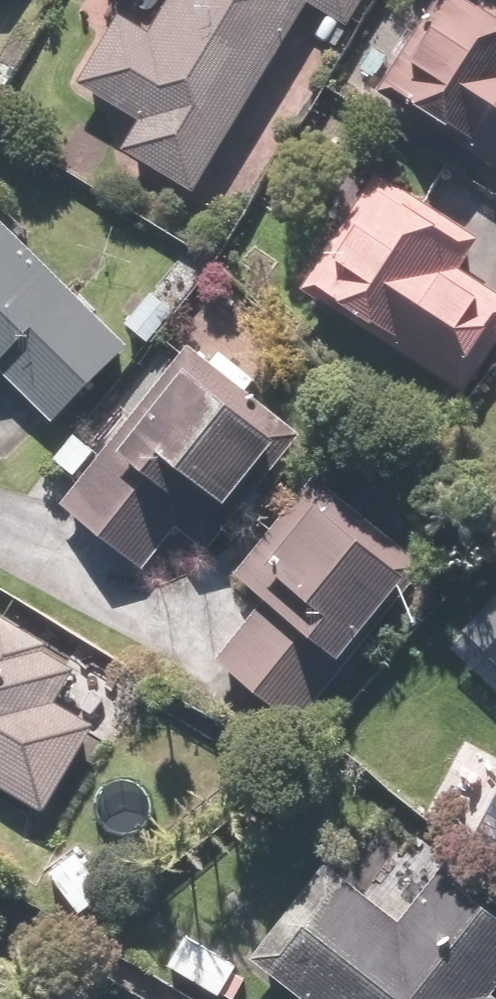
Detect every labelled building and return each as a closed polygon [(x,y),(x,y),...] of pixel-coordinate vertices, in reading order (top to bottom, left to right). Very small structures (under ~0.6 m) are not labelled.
[(82,86),(145,121),(127,154),(199,194),(306,3),(349,26),(364,0),(130,0),(82,86)] [(495,0),(407,0),(344,102),(495,196),(495,0)] [(379,175),(305,294),(454,387),(495,320),(495,295),(464,275),(485,241),(379,175)] [(0,212),(0,373),(4,369),(56,424),(133,352),(0,212)] [(293,429),(193,348),(68,501),(148,565),(177,529),(209,555),(243,513),(232,504),(293,429)] [(420,565),(315,478),(236,572),(266,596),(214,658),(290,720),(420,565)] [(462,633),(495,666),(495,598),(462,633)] [(51,808),(95,725),(56,704),(74,670),(46,654),(51,643),(0,617),(0,781),(51,808)] [(402,927),(326,869),(261,956),(318,998),(495,998),(495,997),(494,996),(495,993),(495,897),(451,863),(402,927)]
